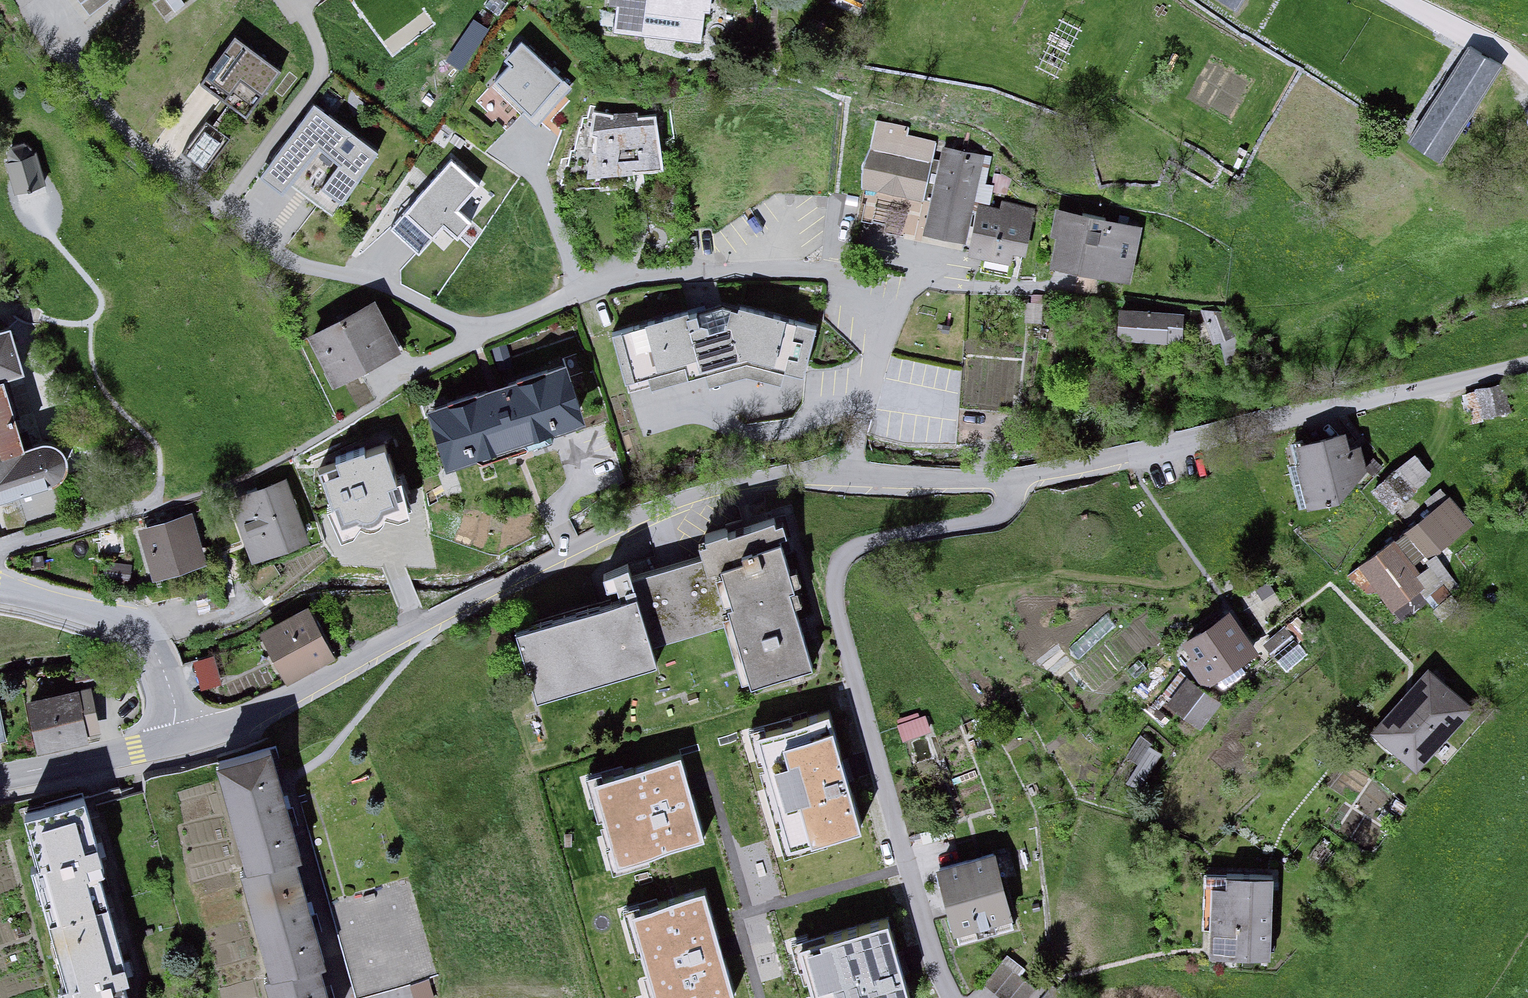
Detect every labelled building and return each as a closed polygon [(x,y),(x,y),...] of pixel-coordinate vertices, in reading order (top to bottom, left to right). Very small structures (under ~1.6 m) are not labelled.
[(91,17),(114,0),(79,0),(91,17)] [(610,12),(622,13),(619,39),(705,47),(708,15),(716,16),(718,0),(611,0),(610,12)] [(1229,8),(1234,0),(1216,0),(1229,8)] [(467,72),(492,28),(476,19),(451,63),(467,72)] [(292,72),(240,32),(148,151),(174,171),(187,154),(209,172),(232,143),(209,125),(227,102),(253,122),(292,72)] [(1498,71),(1448,38),(1422,77),(1440,89),(1405,143),(1437,164),(1498,71)] [(577,90),(529,44),(509,63),(517,71),(502,87),(542,125),(577,90)] [(385,155),(320,107),(266,179),(291,198),(296,191),(336,221),(385,155)] [(636,124),(599,116),(590,136),(596,184),(670,174),(663,120),(636,124)] [(12,157),(11,165),(15,179),(20,199),(50,190),(48,181),(41,157),(32,147),(24,145),(16,149),(12,157)] [(988,157),(948,148),(929,235),(969,244),(988,157)] [(932,166),(873,154),(866,190),(925,202),(932,166)] [(485,188),(456,162),(394,231),(425,259),(434,249),(444,257),(459,240),(464,246),(481,227),(466,214),(471,208),(481,213),(491,201),(481,192),(485,188)] [(1002,211),(979,206),(970,251),(1011,260),(1013,250),(1025,252),(1034,208),(1004,202),(1002,211)] [(1138,227),(1058,210),(1053,232),(1061,234),(1055,262),(1127,278),(1138,227)] [(409,358),(380,302),(313,337),(342,393),(409,358)] [(697,313),(617,339),(632,385),(692,365),(696,378),(753,360),(791,371),(806,323),(740,304),(734,326),(719,333),(697,313)] [(1189,317),(1126,312),(1124,341),(1186,345),(1189,317)] [(0,334),(0,504),(69,481),(75,473),(75,462),(70,451),(57,444),(47,443),(33,448),(13,380),(31,375),(18,328),(0,334)] [(574,363),(437,410),(458,472),(596,425),(574,363)] [(1513,412),(1508,384),(1474,391),(1480,419),(1513,412)] [(1353,451),(1347,427),(1289,441),(1304,509),(1340,501),(1368,475),(1362,449),(1353,451)] [(383,440),(317,463),(341,534),(408,511),(383,440)] [(1436,475),(1416,451),(1373,487),(1393,511),(1436,475)] [(315,542),(290,479),(234,502),(259,565),(315,542)] [(1476,531),(1450,497),(1357,566),(1394,615),(1431,587),(1420,573),(1476,531)] [(197,513),(140,527),(158,582),(214,565),(197,513)] [(710,561),(651,577),(670,645),(731,629),(748,692),(824,671),(783,523),(705,545),(710,561)] [(667,668),(644,595),(522,633),(545,706),(667,668)] [(337,660),(313,609),(264,632),(289,683),(337,660)] [(1256,652),(1231,611),(1200,631),(1200,640),(1184,656),(1205,685),(1256,652)] [(1120,629),(1107,616),(1076,647),(1089,660),(1120,629)] [(1316,637),(1297,616),(1264,644),(1282,666),(1316,637)] [(198,660),(206,689),(221,685),(213,656),(198,660)] [(1476,710),(1428,668),(1369,736),(1418,777),(1476,710)] [(1224,704),(1191,682),(1175,706),(1208,728),(1224,704)] [(97,688),(33,703),(44,752),(108,737),(97,688)] [(908,742),(937,731),(930,713),(901,723),(908,742)] [(822,720),(751,742),(784,850),(855,828),(822,720)] [(1170,755),(1141,738),(1127,760),(1140,768),(1128,787),(1145,797),(1170,755)] [(277,749),(223,763),(252,872),(306,858),(277,749)] [(672,762),(595,784),(617,860),(694,839),(672,762)] [(33,818),(48,868),(37,872),(73,985),(60,989),(63,997),(137,997),(133,983),(141,980),(109,877),(117,874),(93,799),(33,818)] [(1004,854),(943,870),(963,945),(1023,929),(1004,854)] [(306,858),(252,872),(244,874),(273,984),(334,970),(306,858)] [(1274,877),(1202,874),(1200,956),(1272,958),(1274,877)] [(413,881),(334,902),(360,997),(438,976),(413,881)] [(630,918),(652,997),(714,997),(724,995),(698,899),(630,918)] [(807,950),(818,997),(905,997),(889,931),(807,950)] [(1041,987),(1010,959),(990,981),(1009,997),(1031,997),(1041,987)] [(273,984),(276,997),(340,997),(334,970),(273,984)]
